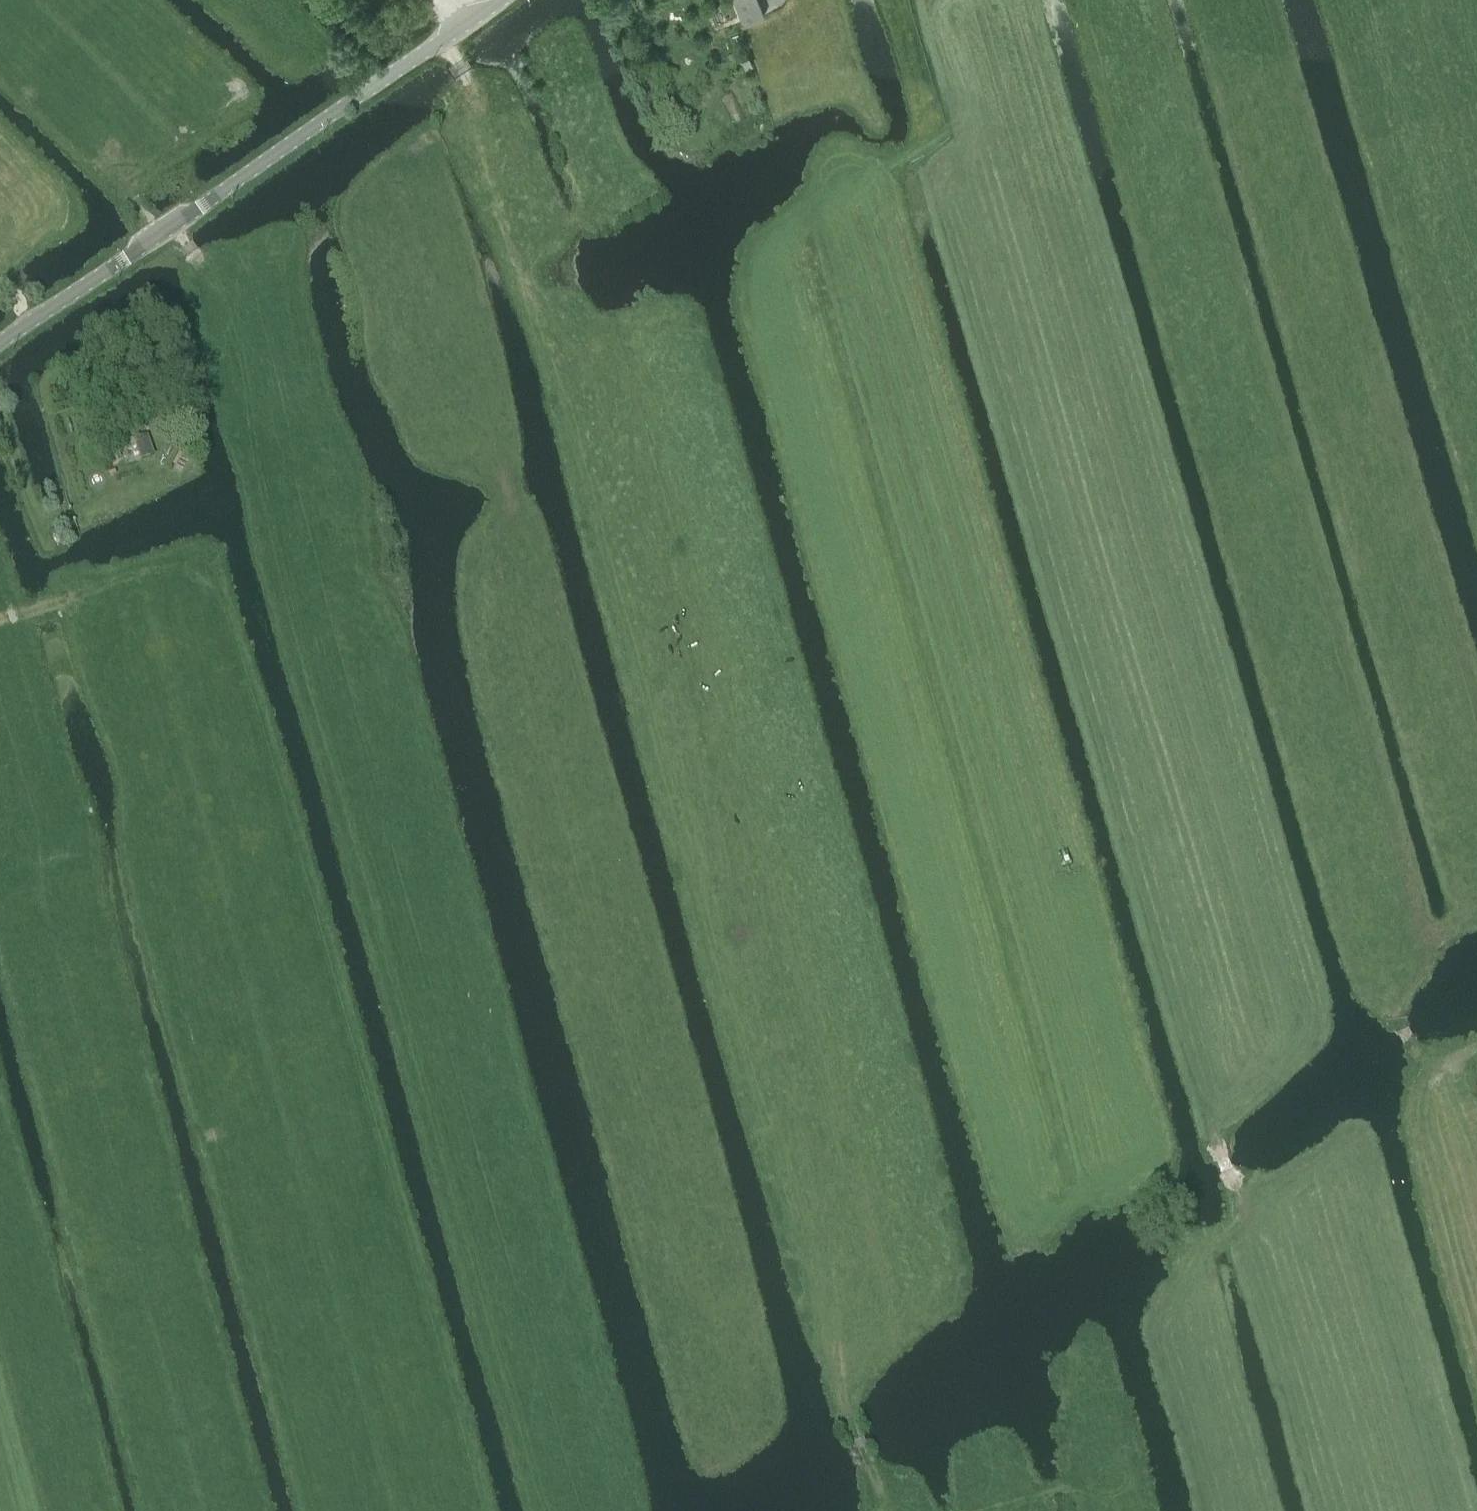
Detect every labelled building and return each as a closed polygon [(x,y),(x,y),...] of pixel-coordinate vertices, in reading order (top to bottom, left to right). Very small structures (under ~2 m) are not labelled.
[(759,0),(734,0),(744,23),(765,15),(759,0)] [(133,440),(141,460),(155,455),(147,435),(133,440)]
